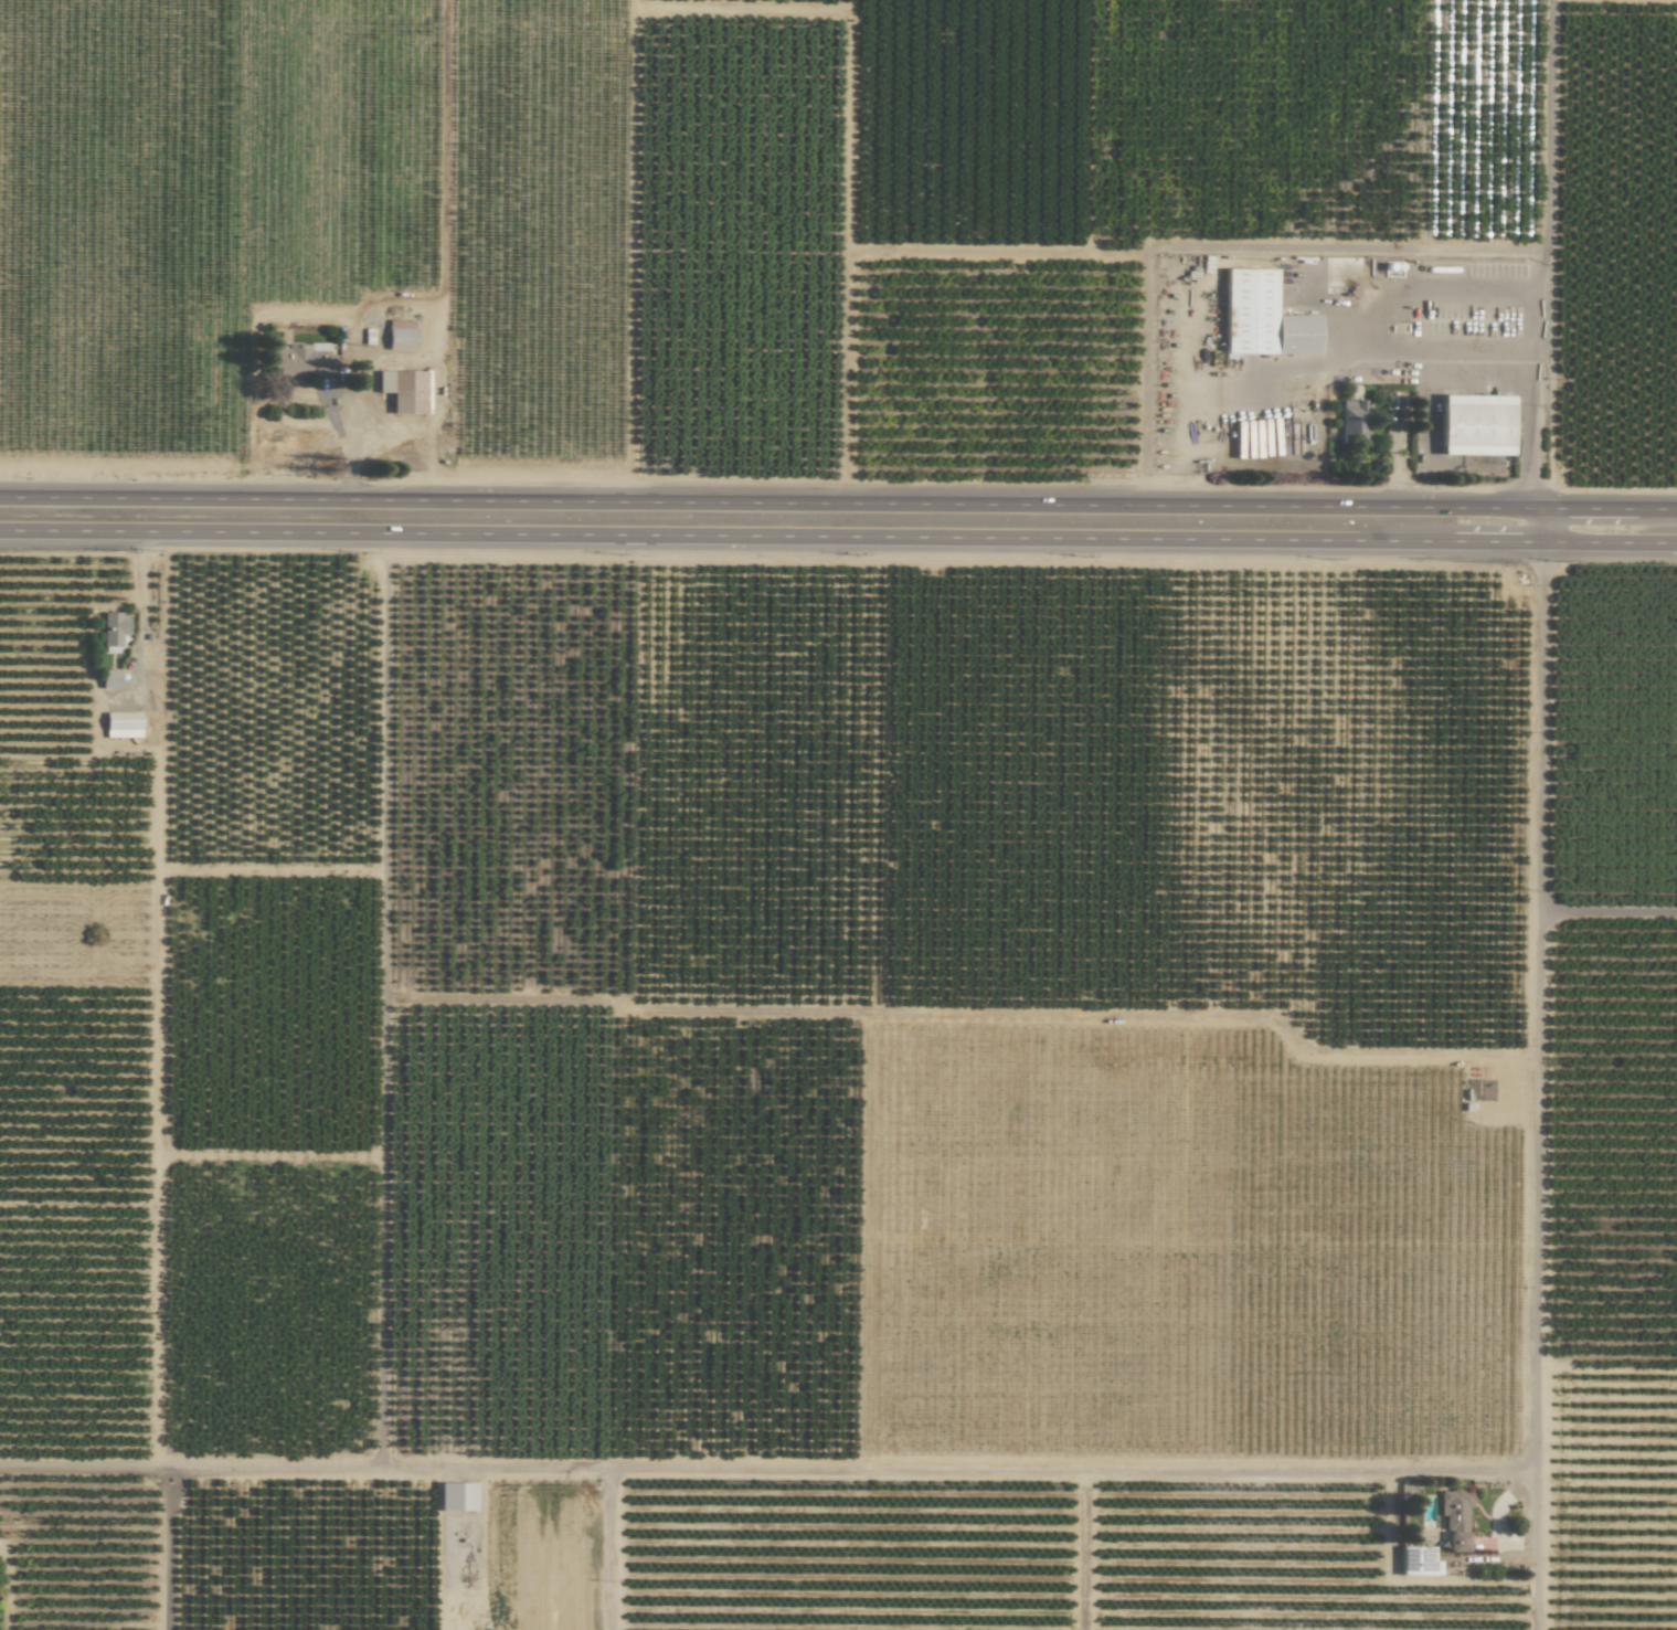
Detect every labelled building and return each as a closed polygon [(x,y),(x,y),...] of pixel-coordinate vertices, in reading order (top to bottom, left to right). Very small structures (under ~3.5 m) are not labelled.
[(1274,269),(1223,270),(1224,360),(1234,360),(1234,355),(1316,354),(1316,316),(1274,316),(1274,269)] [(414,351),(415,321),(387,321),(387,350),(414,351)] [(334,344),(286,344),(286,349),(270,349),(270,377),(333,377),(334,344)] [(427,371),(377,372),(377,393),(391,393),(392,415),(428,414),(427,371)] [(1510,456),(1510,396),(1440,396),(1439,455),(1510,456)] [(1359,401),(1340,401),(1340,440),(1360,440),(1359,401)] [(102,647),(120,647),(120,634),(128,634),(128,615),(102,614),(102,647)] [(118,670),(101,670),(101,689),(117,689),(118,670)] [(104,713),(105,738),(140,737),(139,712),(104,713)] [(439,1512),(474,1512),(473,1483),(438,1483),(439,1512)] [(1447,1552),(1465,1552),(1465,1506),(1473,1506),(1473,1492),(1439,1491),(1439,1532),(1447,1532),(1447,1552)]
